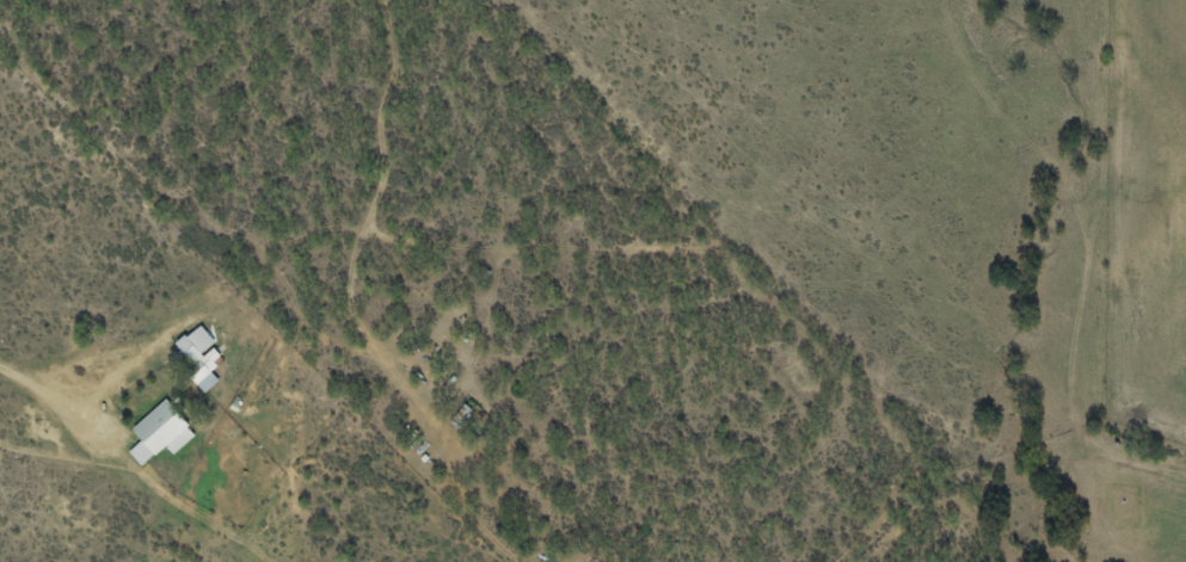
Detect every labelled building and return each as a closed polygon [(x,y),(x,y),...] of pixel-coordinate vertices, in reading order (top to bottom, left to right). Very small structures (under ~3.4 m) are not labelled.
[(175,346),(208,391),(221,382),(212,369),(227,358),(202,326),(175,346)] [(134,428),(145,441),(131,452),(144,468),(168,447),(175,455),(199,435),(169,399),(134,428)]
